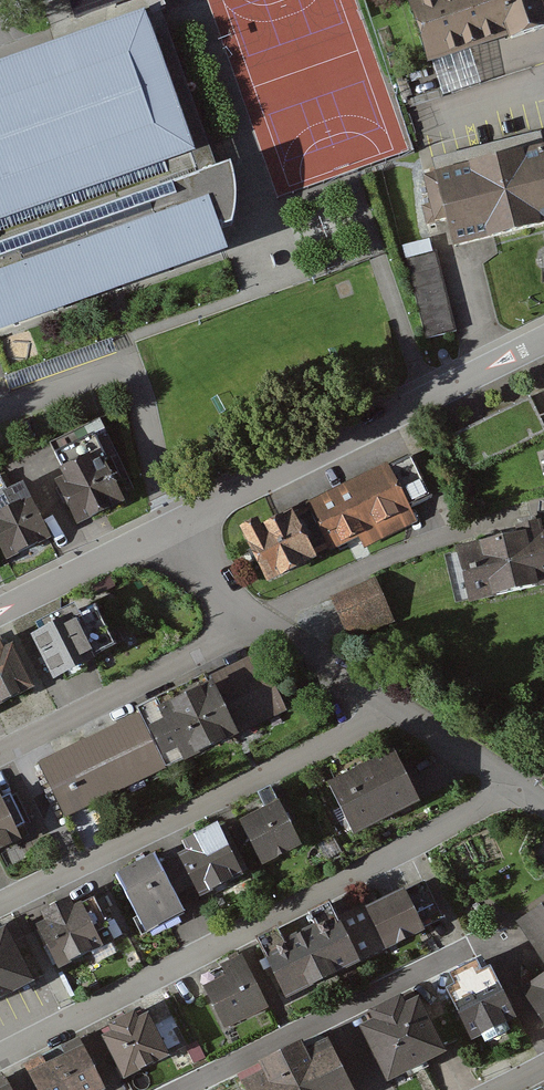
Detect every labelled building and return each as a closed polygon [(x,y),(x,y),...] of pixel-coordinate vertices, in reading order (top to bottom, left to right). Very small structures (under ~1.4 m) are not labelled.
[(413,11),(433,71),(435,71),(472,59),(543,35),(543,21),(542,15),(537,0),(447,0),(413,11)] [(154,3),(143,6),(148,22),(0,73),(0,343),(232,262),(223,237),(234,233),(238,223),(239,207),(238,190),(233,174),(215,180),(154,3)] [(472,59),(435,71),(445,99),(482,86),(472,59)] [(543,221),(543,142),(541,134),(433,162),(434,170),(422,173),(430,202),(421,205),(426,224),(446,219),(453,244),(543,221)] [(402,245),(425,337),(457,330),(437,250),(433,251),(430,238),(402,245)] [(123,501),(102,458),(57,481),(79,523),(123,501)] [(417,526),(387,465),(244,536),(269,586),(359,542),(365,552),(417,526)] [(29,498),(0,513),(0,544),(8,559),(49,537),(29,498)] [(458,546),(470,600),(543,584),(543,528),(458,546)] [(349,641),(395,621),(376,576),(330,596),(349,641)] [(98,657),(78,621),(36,643),(55,680),(98,657)] [(10,643),(0,648),(0,707),(34,689),(10,643)] [(260,659),(39,766),(66,821),(287,714),(260,659)] [(419,797),(394,749),(329,783),(354,831),(419,797)] [(0,796),(0,854),(24,843),(1,796),(0,796)] [(305,848),(281,804),(243,825),(267,869),(305,848)] [(244,878),(219,829),(179,849),(205,898),(244,878)] [(187,914),(156,855),(119,875),(149,934),(187,914)] [(427,930),(405,887),(367,906),(388,949),(427,930)] [(104,943),(81,902),(39,925),(62,966),(104,943)] [(281,932),(261,942),(289,998),(362,961),(335,907),(313,918),(317,928),(287,943),(281,932)] [(522,926),(543,962),(543,912),(522,926)] [(7,928),(0,932),(0,998),(35,979),(7,928)] [(247,966),(207,985),(229,1030),(269,1010),(247,966)] [(517,1018),(491,966),(446,988),(473,1040),(517,1018)] [(525,983),(543,1015),(543,971),(525,983)] [(446,1049),(417,994),(361,1023),(390,1078),(446,1049)] [(149,1014),(105,1036),(127,1078),(170,1056),(149,1014)] [(330,1039),(247,1081),(252,1089),(356,1089),(330,1039)] [(85,1051),(34,1078),(40,1089),(104,1089),(105,1089),(85,1051)]
